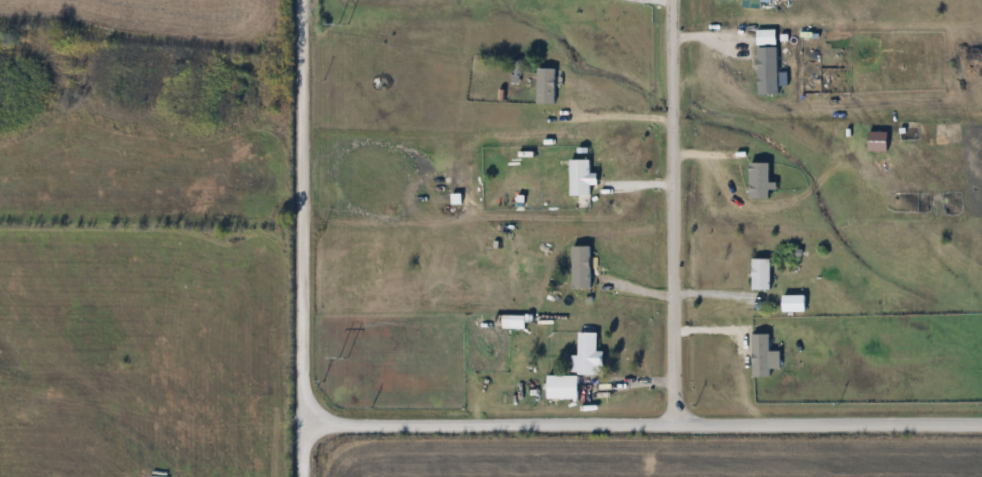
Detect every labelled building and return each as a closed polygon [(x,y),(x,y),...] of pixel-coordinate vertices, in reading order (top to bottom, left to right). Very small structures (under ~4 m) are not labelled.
[(513,84),(522,84),(522,62),(513,62),(513,84)] [(570,162),(570,198),(591,197),(591,162),(570,162)] [(753,260),(753,292),(772,292),(772,260),(753,260)] [(511,330),(525,330),(526,317),(511,316),(511,330)] [(580,334),(580,376),(598,376),(598,334),(580,334)] [(549,400),(580,400),(580,376),(549,376),(549,400)]
